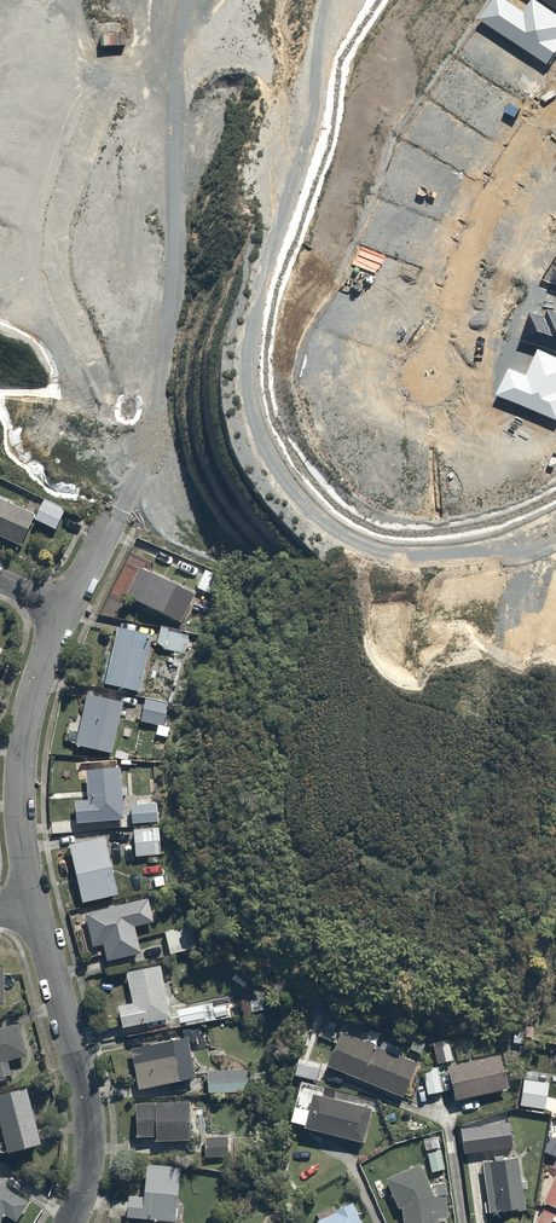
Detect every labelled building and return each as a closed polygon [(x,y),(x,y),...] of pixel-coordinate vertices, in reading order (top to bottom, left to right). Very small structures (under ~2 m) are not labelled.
[(535,0),(530,0),(523,11),(506,0),(491,0),(478,19),(547,66),(555,52),(555,14),(535,0)] [(555,10),(555,0),(542,0),(555,10)] [(547,309),(544,317),(529,312),(519,340),(555,352),(555,312),(547,309)] [(537,349),(526,376),(508,368),(496,395),(555,421),(555,358),(537,349)] [(0,497),(0,537),(22,546),(36,513),(0,497)] [(68,509),(47,498),(36,520),(58,531),(68,509)] [(196,595),(141,570),(129,598),(184,623),(196,595)] [(192,632),(161,624),(155,649),(186,657),(192,632)] [(154,633),(121,625),(105,684),(138,693),(154,633)] [(127,701),(89,691),(74,745),(112,755),(127,701)] [(179,707),(146,700),(142,721),(175,728),(179,707)] [(126,767),(87,769),(88,798),(73,799),(75,819),(129,815),(126,767)] [(162,829),(133,831),(135,858),(164,857),(162,829)] [(106,836),(70,843),(84,906),(119,899),(106,836)] [(134,905),(87,911),(92,947),(107,945),(109,961),(141,956),(134,905)] [(181,928),(164,932),(168,953),(186,949),(181,928)] [(165,965),(127,974),(134,1004),(118,1007),(123,1027),(176,1015),(165,965)] [(0,1031),(0,1080),(5,1079),(1,1064),(29,1057),(22,1026),(0,1031)] [(417,1063),(342,1030),(326,1065),(402,1098),(417,1063)] [(188,1036),(129,1049),(138,1089),(197,1077),(188,1036)] [(454,1038),(435,1041),(438,1063),(457,1060),(454,1038)] [(501,1052),(449,1064),(458,1101),(510,1089),(501,1052)] [(322,1068),(298,1062),(294,1077),(319,1083),(322,1068)] [(440,1066),(423,1069),(429,1097),(445,1094),(440,1066)] [(250,1068),(207,1067),(207,1090),(250,1091),(250,1068)] [(551,1081),(524,1076),(518,1112),(545,1116),(551,1081)] [(375,1105),(300,1082),(288,1121),(363,1144),(375,1105)] [(0,1094),(0,1114),(9,1153),(42,1146),(29,1087),(0,1094)] [(195,1104),(137,1103),(137,1139),(195,1140),(195,1104)] [(514,1119),(461,1126),(464,1149),(517,1141),(514,1119)] [(226,1137),(206,1136),(205,1159),(225,1160),(226,1137)] [(443,1154),(429,1159),(433,1173),(447,1168),(443,1154)] [(519,1156),(483,1160),(488,1211),(525,1207),(519,1156)] [(182,1165),(147,1161),(144,1193),(130,1192),(127,1220),(155,1222),(175,1222),(182,1165)] [(388,1178),(401,1209),(404,1222),(439,1222),(439,1221),(453,1218),(445,1181),(429,1184),(420,1163),(388,1178)] [(0,1177),(0,1222),(3,1222),(6,1219),(12,1222),(14,1222),(31,1199),(0,1177)] [(534,1222),(555,1222),(555,1177),(534,1222)] [(352,1201),(336,1208),(338,1213),(319,1222),(362,1222),(352,1201)]
